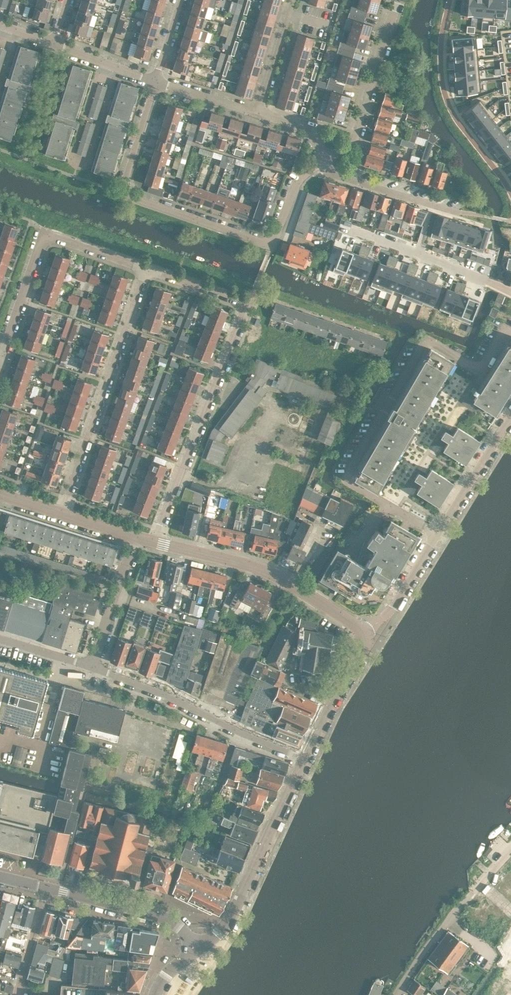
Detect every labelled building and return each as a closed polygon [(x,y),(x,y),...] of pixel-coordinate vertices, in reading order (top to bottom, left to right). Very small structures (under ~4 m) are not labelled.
[(6,8),(8,0),(0,0),(0,6),(6,8)] [(35,6),(49,11),(52,0),(37,0),(35,6)] [(78,10),(92,14),(95,2),(88,0),(81,0),(78,10)] [(147,10),(160,14),(164,3),(156,0),(146,0),(145,1),(149,3),(147,10)] [(263,0),(259,10),(275,15),(277,11),(278,11),(279,5),(263,0)] [(349,12),(365,16),(367,10),(375,13),(376,9),(378,9),(380,2),(375,0),(354,0),(352,6),(351,5),(349,12)] [(460,13),(471,14),(471,17),(473,0),(462,0),(460,13)] [(471,17),(482,18),(482,20),(484,0),(473,0),(471,17)] [(482,20),(493,21),(495,0),(484,0),(482,20)] [(493,21),(494,16),(504,17),(506,0),(495,0),(493,21)] [(194,1),(190,13),(204,17),(207,6),(194,1)] [(49,11),(35,6),(31,5),(27,16),(45,22),(49,11)] [(78,10),(75,21),(88,25),(92,14),(78,10)] [(147,10),(144,21),(157,25),(160,14),(147,10)] [(259,10),(256,21),(273,26),(275,20),(274,20),(275,15),(259,10)] [(352,20),(349,31),(369,37),(371,30),(370,29),(371,25),(363,22),(365,16),(349,12),(347,18),(352,20)] [(190,13),(187,24),(200,28),(204,17),(190,13)] [(110,19),(106,31),(111,33),(115,21),(110,19)] [(119,19),(117,26),(122,27),(122,26),(126,28),(128,22),(124,21),(124,20),(119,19)] [(88,25),(75,21),(71,32),(85,37),(88,25)] [(144,21),(140,33),(153,37),(157,25),(144,21)] [(256,21),(253,31),(269,36),(270,31),(271,32),(273,26),(256,21)] [(187,24),(183,36),(197,40),(200,28),(187,24)] [(340,41),(338,47),(354,52),(356,46),(364,48),(365,44),(367,45),(369,37),(349,31),(344,29),(341,41),(340,41)] [(111,33),(106,31),(104,31),(100,44),(107,47),(111,33)] [(253,31),(250,42),(267,47),(268,41),(267,41),(269,36),(253,31)] [(140,33),(137,44),(150,48),(153,37),(140,33)] [(297,39),(295,44),(311,49),(314,38),(297,33),(295,39),(297,39)] [(183,36),(180,47),(193,51),(197,40),(183,36)] [(476,37),(451,39),(452,50),(477,48),(476,37)] [(250,42),(247,52),(262,57),(264,52),(265,52),(267,47),(250,42)] [(150,48),(137,44),(133,55),(146,60),(150,48)] [(292,48),(291,54),(307,59),(311,49),(295,44),(294,49),(292,48)] [(38,51),(21,46),(16,62),(33,67),(38,51)] [(180,47),(176,58),(190,63),(193,51),(180,47)] [(333,66),(338,67),(358,73),(361,65),(359,65),(360,60),(352,58),(354,52),(338,47),(336,54),(337,54),(333,66)] [(477,48),(452,50),(452,51),(453,61),(478,59),(477,48)] [(247,52),(244,62),(260,67),(262,62),(261,61),(262,57),(247,52)] [(290,60),(289,65),(304,69),(307,59),(291,54),(289,59),(290,60)] [(190,63),(176,58),(173,70),(186,74),(190,63)] [(478,59),(453,61),(454,72),(479,70),(478,59)] [(33,67),(16,62),(10,78),(28,84),(33,67)] [(244,62),(240,72),(256,77),(258,72),(259,73),(260,67),(244,62)] [(90,70),(73,64),(67,81),(84,86),(90,70)] [(286,69),(284,75),(301,80),(304,69),(289,65),(287,69),(286,69)] [(329,76),(327,83),(343,88),(345,82),(353,84),(354,80),(356,80),(358,73),(338,67),(335,78),(329,76)] [(479,70),(454,72),(455,83),(480,81),(479,76),(479,70)] [(240,72),(237,83),(254,88),(256,82),(255,82),(256,77),(240,72)] [(284,80),(282,85),(298,90),(301,80),(284,75),(283,80),(284,80)] [(10,78),(7,77),(5,85),(8,86),(25,91),(29,92),(31,85),(28,84),(10,78)] [(67,81),(62,97),(79,102),(84,86),(67,81)] [(480,81),(455,83),(456,94),(481,92),(480,81)] [(138,87),(121,82),(116,98),(133,104),(138,87)] [(254,88),(237,83),(234,93),(251,99),(254,88)] [(331,91),(327,102),(347,108),(350,101),(348,100),(349,96),(341,94),(343,88),(327,83),(325,89),(331,91)] [(103,85),(102,84),(101,85),(98,84),(88,116),(96,118),(106,86),(103,85)] [(280,90),(278,95),(295,100),(298,90),(282,85),(281,90),(280,90)] [(8,86),(3,102),(20,107),(25,91),(8,86)] [(382,103),(402,109),(403,104),(398,102),(399,97),(385,92),(382,103)] [(295,100),(278,95),(275,106),(292,111),(295,100)] [(79,102),(62,97),(57,113),(74,119),(79,102)] [(133,104),(116,98),(111,115),(128,120),(133,104)] [(480,99),(463,113),(470,122),(487,108),(480,99)] [(0,112),(0,119),(15,124),(20,107),(3,102),(0,112)] [(347,108),(327,102),(324,114),(318,112),(316,119),(332,123),(334,117),(342,120),(343,115),(345,116),(347,108)] [(169,103),(165,115),(178,119),(182,108),(169,103)] [(381,105),(378,116),(392,120),(394,114),(400,116),(401,111),(381,105)] [(487,108),(470,122),(477,130),(493,117),(493,118),(496,116),(489,107),(489,106),(487,108)] [(406,112),(421,116),(419,111),(407,107),(406,112)] [(199,125),(222,132),(224,126),(221,126),(224,115),(211,111),(208,121),(201,119),(199,125)] [(76,127),(78,120),(74,119),(57,113),(54,112),(51,120),(55,121),(72,126),(76,127)] [(407,113),(406,119),(423,123),(421,117),(407,113)] [(126,127),(129,128),(131,121),(128,120),(111,115),(107,114),(105,121),(109,122),(126,127)] [(165,115),(161,126),(175,130),(178,119),(165,115)] [(222,132),(241,138),(243,132),(240,131),(243,121),(230,117),(227,127),(224,126),(222,132)] [(493,117),(477,130),(483,139),(499,126),(493,118),(493,117)] [(378,118),(374,128),(388,133),(392,122),(378,118)] [(10,140),(15,124),(0,119),(0,137),(10,140)] [(55,121),(50,137),(67,142),(72,126),(55,121)] [(77,153),(85,156),(95,124),(87,122),(77,153)] [(104,138),(121,144),(126,127),(109,122),(104,138)] [(241,138),(260,144),(262,138),(259,137),(262,127),(249,123),(246,133),(243,132),(241,138)] [(161,126),(158,138),(171,142),(175,130),(161,126)] [(499,126),(483,139),(490,147),(506,135),(499,126)] [(418,129),(412,128),(408,141),(414,142),(418,129)] [(260,144),(280,150),(281,144),(278,143),(281,133),(268,129),(265,139),(262,138),(260,144)] [(417,136),(427,139),(429,133),(419,129),(417,136)] [(374,130),(371,141),(385,145),(388,134),(374,130)] [(188,135),(185,146),(189,147),(193,136),(188,135)] [(281,144),(280,150),(296,155),(300,139),(287,135),(284,145),(281,144)] [(490,147),(497,156),(510,144),(510,142),(506,135),(490,147)] [(50,137),(45,154),(62,159),(67,142),(50,137)] [(215,147),(223,149),(226,140),(218,137),(215,147)] [(104,138),(99,155),(115,160),(121,144),(104,138)] [(158,138),(154,149),(168,153),(171,142),(158,138)] [(402,139),(400,144),(411,147),(412,142),(402,139)] [(427,140),(423,152),(422,158),(427,160),(432,142),(427,140)] [(371,143),(369,148),(368,148),(367,153),(368,153),(368,154),(382,158),(385,148),(371,143)] [(497,156),(503,165),(510,159),(510,144),(497,156)] [(233,154),(243,157),(245,151),(235,148),(233,154)] [(154,149),(151,160),(164,165),(168,153),(154,149)] [(206,150),(204,154),(203,158),(208,159),(209,155),(212,156),(216,157),(217,153),(213,152),(206,150)] [(407,160),(409,160),(409,157),(411,151),(407,150),(405,156),(404,156),(403,159),(396,157),(391,172),(393,173),(393,174),(396,175),(397,174),(402,175),(407,160)] [(366,154),(363,165),(380,170),(383,159),(366,154)] [(99,155),(93,171),(110,176),(115,160),(99,155)] [(151,160),(147,172),(161,176),(164,165),(151,160)] [(409,160),(404,176),(405,176),(406,178),(409,179),(410,178),(415,179),(418,170),(418,171),(420,164),(409,160)] [(250,168),(252,164),(245,162),(244,166),(245,166),(243,173),(247,174),(250,168)] [(429,183),(433,168),(427,166),(427,163),(423,162),(417,180),(422,181),(423,183),(425,184),(426,183),(429,183)] [(433,168),(435,169),(430,184),(435,185),(436,187),(439,188),(440,187),(442,188),(447,172),(441,170),(443,163),(437,162),(437,163),(435,162),(433,168)] [(157,187),(161,176),(147,172),(144,183),(149,185),(147,192),(161,196),(163,189),(157,187)] [(319,196),(331,200),(337,183),(324,179),(319,196)] [(178,195),(189,199),(194,186),(182,182),(178,195)] [(337,183),(331,200),(339,202),(336,212),(343,214),(346,204),(344,204),(349,187),(337,183)] [(189,199),(200,203),(205,190),(194,186),(189,199)] [(250,205),(247,214),(254,216),(253,218),(267,223),(274,202),(271,201),(275,189),(264,186),(260,197),(254,195),(250,205)] [(350,217),(356,219),(359,207),(357,207),(362,191),(357,189),(356,187),(354,187),(352,188),(351,188),(346,203),(353,206),(350,217)] [(200,203),(212,207),(216,194),(205,190),(200,203)] [(365,206),(374,209),(379,194),(366,191),(362,205),(360,204),(356,219),(360,220),(365,206)] [(307,192),(305,197),(315,201),(317,195),(307,192)] [(212,207),(223,211),(227,197),(216,194),(212,207)] [(379,194),(374,209),(384,212),(383,216),(382,216),(378,226),(384,228),(389,213),(387,212),(391,198),(379,194)] [(223,211),(234,215),(239,201),(227,197),(223,211)] [(305,197),(304,203),(313,206),(315,201),(305,197)] [(391,214),(390,218),(395,220),(394,223),(399,225),(402,217),(406,203),(395,199),(390,214),(391,214)] [(245,219),(247,214),(250,205),(239,201),(234,215),(245,219)] [(304,203),(302,208),(312,211),(313,206),(304,203)] [(413,206),(408,204),(403,219),(401,219),(399,226),(397,232),(402,233),(404,227),(407,221),(414,223),(419,209),(419,208),(417,207),(417,206),(414,205),(413,206)] [(302,208),(300,213),(310,216),(311,213),(312,211),(302,208)] [(427,211),(419,209),(414,223),(419,224),(427,211)] [(298,218),(308,222),(310,216),(300,213),(298,218)] [(308,222),(310,222),(315,224),(318,216),(311,213),(310,216),(308,222)] [(437,214),(430,237),(441,240),(448,218),(448,217),(437,214)] [(310,222),(308,222),(298,218),(293,234),(305,238),(308,231),(334,240),(337,231),(315,224),(310,222)] [(448,218),(441,240),(451,243),(458,221),(448,218)] [(323,226),(337,231),(339,225),(325,220),(324,223),(323,226)] [(458,221),(451,243),(462,246),(468,224),(458,221)] [(5,224),(1,235),(13,240),(13,239),(17,228),(5,224)] [(468,224),(462,246),(471,249),(478,227),(468,224)] [(471,249),(471,250),(483,253),(490,230),(478,227),(471,249)] [(0,238),(0,248),(11,252),(15,240),(13,239),(13,240),(1,235),(0,238)] [(283,242),(281,249),(287,251),(289,244),(283,242)] [(285,257),(290,258),(288,263),(305,269),(307,262),(305,261),(309,249),(290,243),(289,244),(287,251),(285,257)] [(352,252),(344,273),(354,277),(355,274),(362,255),(365,246),(361,244),(358,252),(359,252),(359,253),(358,254),(352,252)] [(362,255),(355,274),(365,278),(373,260),(366,257),(367,255),(370,247),(365,246),(362,255)] [(7,263),(11,252),(0,248),(0,261),(7,263)] [(341,248),(332,271),(344,275),(344,273),(352,252),(341,248)] [(56,253),(52,265),(65,270),(69,258),(56,253)] [(379,262),(370,285),(381,289),(390,266),(393,256),(389,255),(386,262),(386,263),(386,265),(379,262)] [(390,266),(381,289),(391,293),(400,270),(394,268),(394,266),(395,266),(398,258),(393,256),(390,266)] [(503,283),(510,284),(510,258),(508,257),(506,267),(507,267),(503,283)] [(400,270),(391,293),(393,289),(402,292),(400,297),(401,297),(410,274),(414,264),(409,262),(406,270),(407,270),(406,271),(406,272),(400,270)] [(410,274),(401,297),(411,301),(420,278),(414,275),(415,273),(415,274),(418,266),(414,264),(410,274)] [(52,265),(47,277),(61,282),(65,270),(52,265)] [(420,278),(411,301),(421,305),(430,282),(434,272),(429,270),(426,278),(427,278),(427,279),(426,280),(420,278)] [(430,282),(421,305),(422,305),(422,303),(428,305),(432,307),(441,286),(434,283),(435,281),(438,273),(434,272),(430,282)] [(114,273),(110,285),(124,289),(128,278),(114,273)] [(47,277),(43,289),(57,294),(61,282),(47,277)] [(440,307),(439,309),(449,313),(448,315),(449,315),(458,292),(461,282),(457,281),(454,288),(454,289),(454,291),(447,288),(440,307)] [(458,292),(449,315),(459,319),(468,296),(462,294),(462,292),(463,292),(466,284),(461,282),(458,292)] [(110,285),(106,297),(120,301),(124,289),(110,285)] [(156,287),(153,297),(167,302),(170,292),(156,287)] [(57,294),(43,289),(39,301),(53,306),(57,294)] [(496,301),(501,303),(504,296),(498,293),(495,300),(496,301)] [(468,296),(459,319),(469,323),(478,300),(468,296)] [(106,297),(102,308),(115,313),(120,301),(106,297)] [(153,297),(149,307),(163,312),(167,302),(153,297)] [(495,300),(493,307),(496,309),(498,310),(501,303),(496,301),(495,300)] [(270,317),(281,321),(286,307),(275,303),(270,317)] [(213,306),(209,316),(223,321),(227,311),(213,306)] [(149,307),(146,317),(160,322),(163,312),(149,307)] [(281,321),(293,325),(298,311),(286,307),(281,321)] [(489,314),(495,317),(498,310),(496,309),(493,307),(489,314)] [(37,308),(33,318),(47,323),(51,313),(37,308)] [(115,313),(102,308),(98,320),(111,325),(115,313)] [(293,325),(304,329),(309,314),(298,311),(293,325)] [(304,329),(315,333),(320,318),(309,314),(304,329)] [(209,316),(205,326),(219,331),(223,321),(209,316)] [(160,322),(146,317),(142,327),(157,332),(160,322)] [(33,318),(30,328),(44,332),(47,323),(33,318)] [(315,333),(326,337),(331,322),(320,318),(315,333)] [(326,337),(337,340),(342,326),(331,322),(326,337)] [(205,326),(201,336),(215,341),(219,331),(205,326)] [(337,340),(348,344),(353,330),(342,326),(337,340)] [(30,328),(27,337),(41,342),(44,332),(30,328)] [(182,328),(179,338),(187,341),(188,337),(184,335),(186,330),(182,328)] [(94,330),(91,339),(105,344),(108,335),(94,330)] [(348,344),(360,348),(365,334),(353,330),(348,344)] [(360,348),(371,352),(376,337),(365,334),(360,348)] [(139,336),(136,346),(150,351),(153,341),(139,336)] [(201,336),(197,346),(211,351),(215,341),(201,336)] [(41,342),(27,337),(24,347),(38,352),(41,342)] [(376,337),(371,352),(382,356),(387,341),(376,337)] [(91,339),(87,349),(101,354),(105,344),(91,339)] [(477,390),(473,388),(471,391),(477,394),(473,399),(485,407),(494,412),(497,414),(510,392),(510,342),(479,391),(477,390)] [(177,344),(174,352),(180,354),(183,346),(177,344)] [(136,346),(132,356),(146,361),(150,351),(136,346)] [(211,351),(197,346),(194,356),(207,361),(211,351)] [(430,348),(357,474),(354,478),(377,491),(376,493),(377,493),(419,421),(455,360),(454,360),(453,362),(430,348)] [(87,349),(84,359),(98,364),(101,354),(87,349)] [(21,354),(17,366),(31,371),(35,359),(21,354)] [(132,356),(129,366),(143,371),(146,361),(132,356)] [(162,362),(160,366),(164,367),(167,359),(160,356),(158,360),(162,362)] [(266,390),(261,386),(268,376),(278,380),(275,386),(329,408),(326,417),(317,438),(326,442),(330,443),(338,422),(330,419),(336,403),(348,408),(353,397),(270,364),(271,362),(267,361),(267,363),(263,361),(264,359),(260,358),(260,360),(257,359),(252,372),(251,371),(249,375),(252,377),(212,431),(202,456),(219,463),(227,444),(220,442),(221,438),(225,433),(231,437),(266,390)] [(98,364),(84,359),(81,368),(95,373),(98,364)] [(17,366),(13,378),(27,383),(31,371),(17,366)] [(129,366),(125,376),(139,381),(143,371),(129,366)] [(189,367),(185,377),(199,383),(203,373),(189,367)] [(125,376),(122,386),(136,391),(139,381),(125,376)] [(185,377),(181,388),(195,393),(199,383),(185,377)] [(13,378),(9,390),(23,395),(27,383),(13,378)] [(77,378),(73,390),(87,394),(91,383),(77,378)] [(122,386),(118,396),(132,401),(136,391),(122,386)] [(181,388),(177,398),(191,403),(195,393),(181,388)] [(23,395),(9,390),(5,402),(19,407),(23,395)] [(73,390),(69,402),(83,406),(87,394),(73,390)] [(118,396),(115,406),(129,411),(132,401),(118,396)] [(177,398),(173,408),(187,413),(191,403),(177,398)] [(69,402),(65,413),(79,418),(83,406),(69,402)] [(115,406),(111,416),(125,421),(129,411),(115,406)] [(173,408),(169,418),(183,423),(187,413),(173,408)] [(0,415),(0,420),(13,425),(17,414),(2,409),(0,415)] [(79,418),(65,413),(61,425),(75,430),(79,418)] [(111,416),(108,426),(122,431),(125,421),(111,416)] [(169,418),(165,428),(179,433),(183,423),(169,418)] [(9,435),(13,425),(0,420),(0,432),(9,435)] [(122,431),(108,426),(104,436),(119,441),(122,431)] [(444,430),(441,436),(449,440),(445,447),(443,449),(466,463),(464,465),(465,465),(466,463),(481,440),(480,439),(479,441),(457,427),(453,433),(452,435),(444,430)] [(165,428),(161,438),(175,444),(179,433),(165,428)] [(6,446),(9,435),(0,432),(0,444),(6,446)] [(52,446),(67,451),(71,440),(56,434),(55,438),(52,446)] [(175,444),(161,438),(157,448),(171,454),(175,444)] [(101,445),(98,455),(112,460),(116,450),(101,445)] [(45,456),(48,458),(63,463),(67,451),(52,446),(50,453),(47,452),(46,454),(45,456)] [(98,455),(94,465),(108,470),(112,460),(98,455)] [(48,458),(44,469),(59,474),(63,463),(48,458)] [(152,460),(148,470),(162,475),(166,465),(152,460)] [(94,465),(91,475),(105,480),(108,470),(94,465)] [(59,474),(44,469),(42,477),(26,471),(24,476),(29,478),(29,479),(32,480),(33,478),(37,480),(37,479),(55,486),(59,474)] [(431,469),(427,475),(425,477),(418,472),(415,478),(422,482),(417,491),(436,503),(439,505),(438,507),(455,481),(454,481),(453,483),(446,478),(431,469)] [(148,470),(144,480),(158,486),(162,475),(148,470)] [(91,475),(87,485),(101,490),(105,480),(91,475)] [(144,480),(141,490),(154,496),(158,486),(144,480)] [(189,488),(209,495),(211,489),(192,482),(189,488)] [(101,490),(87,485),(84,495),(98,500),(101,490)] [(324,527),(337,533),(343,525),(353,503),(340,497),(339,501),(307,485),(299,505),(321,515),(322,515),(328,518),(324,527)] [(141,490),(137,500),(150,506),(154,496),(141,490)] [(212,493),(209,505),(217,507),(220,495),(212,493)] [(150,506),(137,500),(133,511),(146,516),(150,506)] [(188,503),(187,509),(199,512),(201,505),(188,503)] [(254,518),(260,519),(261,516),(263,516),(264,510),(256,508),(254,518)] [(199,512),(187,509),(182,532),(194,534),(199,512)] [(269,525),(263,550),(275,553),(277,546),(281,547),(282,541),(279,540),(280,535),(274,534),(276,526),(275,526),(276,524),(277,524),(279,514),(272,512),(271,518),(269,525)] [(4,530),(22,536),(27,519),(9,513),(4,530)] [(209,524),(206,537),(218,540),(222,522),(214,520),(215,515),(211,514),(209,524)] [(222,522),(218,540),(230,543),(232,530),(225,528),(227,517),(223,516),(222,522)] [(251,528),(248,539),(253,540),(251,548),(263,550),(269,525),(271,518),(265,516),(264,524),(262,530),(251,528)] [(299,562),(305,551),(301,549),(313,524),(299,517),(291,532),(290,535),(284,548),(289,551),(287,556),(288,556),(299,562)] [(22,536),(39,541),(45,525),(27,519),(22,536)] [(232,530),(230,543),(241,545),(244,532),(238,531),(241,520),(239,520),(235,519),(232,530)] [(334,592),(334,593),(334,594),(335,593),(336,592),(337,591),(351,599),(350,598),(352,594),(357,597),(357,596),(360,591),(362,591),(363,592),(365,591),(366,590),(367,589),(369,590),(372,586),(375,581),(378,583),(378,582),(380,583),(381,583),(383,583),(384,582),(386,580),(387,581),(389,578),(394,580),(393,582),(421,534),(420,534),(419,537),(400,526),(391,520),(383,534),(376,529),(367,543),(364,541),(363,544),(362,547),(360,553),(358,557),(356,561),(337,550),(320,580),(319,579),(318,580),(335,590),(335,591),(334,592)] [(39,541),(57,547),(63,530),(45,525),(39,541)] [(57,547),(75,553),(80,536),(63,530),(57,547)] [(75,553),(93,558),(98,541),(80,536),(75,553)] [(98,541),(93,558),(110,564),(116,547),(98,541)] [(15,556),(17,549),(0,544),(0,551),(15,556)] [(15,556),(33,561),(35,555),(17,549),(15,556)] [(33,561),(51,567),(53,560),(35,555),(33,561)] [(69,572),(71,566),(74,556),(70,555),(67,565),(53,560),(51,567),(69,572)] [(149,557),(145,574),(152,575),(150,583),(155,585),(161,560),(149,557)] [(182,565),(169,562),(165,580),(171,581),(169,590),(171,591),(167,605),(178,608),(181,593),(175,591),(177,583),(178,583),(182,565)] [(69,572),(86,578),(88,571),(71,566),(69,572)] [(193,582),(200,583),(203,570),(191,567),(187,585),(192,586),(193,582)] [(204,584),(211,586),(215,573),(203,570),(200,583),(197,594),(202,595),(204,584)] [(88,571),(86,578),(104,584),(106,577),(88,571)] [(215,573),(211,586),(209,597),(207,602),(212,603),(216,587),(223,589),(226,576),(215,573)] [(238,606),(248,611),(247,613),(251,606),(261,611),(257,618),(263,622),(271,607),(265,604),(271,592),(261,587),(262,585),(261,584),(260,587),(250,581),(244,593),(237,589),(229,604),(237,608),(238,606)] [(52,602),(53,602),(65,606),(72,609),(73,608),(93,614),(94,614),(94,613),(96,608),(96,607),(95,607),(97,602),(98,602),(98,601),(99,595),(100,596),(100,595),(58,582),(52,602)] [(3,629),(15,591),(0,586),(0,628),(3,629)] [(154,601),(157,594),(157,592),(138,586),(135,595),(154,601)] [(15,591),(3,629),(40,640),(49,611),(52,602),(15,591)] [(157,594),(154,601),(156,603),(161,605),(164,596),(157,594)] [(196,601),(188,598),(185,611),(192,613),(196,601)] [(65,606),(53,602),(41,641),(76,651),(84,623),(70,618),(72,609),(65,606)] [(130,606),(125,618),(132,620),(137,608),(130,606)] [(207,618),(211,619),(216,621),(220,611),(211,608),(207,618)] [(144,611),(140,623),(147,626),(151,613),(144,611)] [(283,624),(264,662),(280,670),(285,660),(298,632),(294,630),(295,628),(291,625),(298,616),(295,613),(286,623),(285,625),(283,624)] [(159,616),(154,628),(161,631),(166,619),(159,616)] [(307,668),(316,670),(321,671),(322,671),(322,669),(321,669),(322,662),(324,662),(324,661),(322,660),(324,653),(330,654),(335,649),(336,641),(333,634),(325,632),(325,631),(324,631),(324,632),(317,631),(317,630),(318,622),(300,618),(298,626),(303,628),(302,635),(301,635),(300,636),(302,636),(301,637),(299,637),(297,646),(300,647),(300,649),(305,650),(304,657),(302,657),(302,659),(303,659),(302,666),(301,666),(301,667),(302,668),(307,668)] [(166,680),(184,687),(186,678),(202,629),(184,624),(166,680)] [(198,647),(213,651),(217,635),(202,631),(198,647)] [(202,689),(222,698),(231,671),(237,661),(244,641),(221,633),(202,689)] [(110,660),(114,662),(123,665),(131,642),(118,638),(110,660)] [(146,645),(134,641),(125,663),(138,668),(146,645)] [(222,698),(237,705),(238,703),(240,699),(250,675),(251,673),(250,673),(256,658),(257,658),(262,647),(244,641),(237,661),(231,671),(222,698)] [(159,652),(147,648),(139,671),(152,675),(157,659),(170,664),(174,654),(160,649),(159,652)] [(256,658),(250,673),(279,686),(286,673),(264,662),(256,658)] [(158,663),(155,673),(162,676),(166,665),(158,663)] [(19,724),(17,730),(33,734),(45,689),(47,690),(48,685),(47,684),(48,680),(9,670),(9,668),(5,667),(4,668),(0,667),(0,718),(19,724)] [(316,670),(307,668),(306,675),(315,677),(316,670)] [(184,687),(197,695),(201,682),(203,676),(189,671),(187,678),(184,687)] [(240,721),(246,724),(248,713),(252,708),(254,704),(268,710),(272,701),(279,687),(257,677),(247,701),(240,699),(238,703),(245,705),(243,711),(240,721)] [(68,747),(82,698),(84,690),(64,685),(49,742),(68,747)] [(279,687),(272,701),(283,706),(308,717),(309,715),(312,716),(317,703),(279,687)] [(82,699),(74,730),(117,741),(125,710),(82,699)] [(252,708),(266,715),(264,720),(265,720),(276,725),(279,726),(280,722),(302,732),(304,731),(306,727),(307,726),(305,725),(306,723),(307,724),(309,718),(310,718),(308,717),(283,706),(272,701),(268,710),(254,704),(252,708)] [(251,727),(261,730),(265,720),(264,720),(266,715),(252,708),(248,713),(246,724),(251,727)] [(271,735),(296,745),(298,745),(302,734),(301,734),(302,732),(280,722),(279,726),(276,725),(265,720),(261,730),(271,735)] [(178,732),(174,756),(178,757),(176,768),(182,769),(187,740),(184,739),(185,733),(178,732)] [(200,765),(204,753),(209,738),(197,734),(192,749),(199,752),(198,756),(197,755),(195,763),(200,765)] [(204,753),(210,755),(215,739),(209,738),(204,753)] [(215,739),(210,755),(207,766),(212,768),(214,761),(214,760),(215,757),(222,759),(227,743),(215,739)] [(263,762),(262,767),(284,775),(288,763),(265,756),(246,749),(245,750),(236,747),(236,746),(235,746),(229,763),(236,765),(239,754),(263,762)] [(228,777),(239,780),(242,768),(232,765),(228,777)] [(186,768),(180,788),(191,791),(197,772),(186,768)] [(260,768),(256,783),(278,790),(284,775),(260,768)] [(263,798),(272,801),(277,791),(253,785),(228,777),(224,783),(246,790),(242,802),(260,808),(263,798)] [(47,832),(57,795),(0,781),(0,847),(26,853),(26,854),(31,855),(31,854),(33,855),(39,830),(47,832)] [(228,796),(226,800),(237,804),(238,804),(240,799),(228,796)] [(78,823),(97,828),(103,806),(83,801),(83,802),(78,823)] [(230,814),(229,819),(257,829),(259,824),(264,814),(263,813),(250,809),(238,804),(237,804),(234,812),(233,812),(232,815),(230,814)] [(138,872),(142,859),(145,845),(148,834),(148,833),(152,818),(139,815),(117,810),(117,809),(105,807),(101,821),(100,822),(101,822),(97,835),(97,836),(93,850),(93,851),(90,864),(89,864),(89,865),(92,866),(92,867),(92,868),(93,870),(94,871),(96,871),(98,871),(98,870),(99,870),(99,869),(101,870),(101,871),(102,872),(102,871),(106,872),(105,876),(106,876),(108,877),(114,878),(117,879),(118,879),(119,875),(122,876),(122,877),(123,877),(124,876),(128,878),(136,880),(139,872),(138,872)] [(257,829),(229,819),(223,816),(220,823),(229,826),(229,825),(231,823),(234,824),(230,834),(251,842),(257,829)] [(201,817),(198,824),(200,825),(213,830),(216,822),(201,817)] [(194,822),(188,836),(195,838),(200,825),(198,824),(194,822)] [(49,827),(41,857),(56,861),(62,862),(67,844),(70,832),(49,827)] [(220,848),(244,857),(250,844),(225,834),(220,848)] [(195,838),(188,836),(184,847),(191,849),(195,838)] [(83,866),(89,845),(74,842),(68,863),(83,867),(84,867),(83,866)] [(181,859),(196,866),(200,853),(184,847),(180,858),(181,859)] [(210,860),(238,871),(244,858),(215,847),(210,860)] [(150,858),(143,884),(151,886),(158,888),(158,887),(166,890),(174,860),(160,856),(151,854),(150,858)] [(172,891),(218,913),(231,886),(182,865),(175,881),(172,891)] [(219,868),(216,879),(226,881),(228,871),(219,868)] [(0,904),(0,964),(1,959),(6,940),(7,936),(8,936),(10,928),(8,927),(15,903),(10,902),(1,899),(0,904)] [(15,910),(12,921),(11,925),(28,930),(34,907),(23,904),(21,912),(15,910)] [(39,934),(43,935),(51,937),(57,915),(54,914),(54,913),(53,913),(53,912),(47,911),(46,911),(39,934)] [(54,926),(52,932),(67,936),(69,926),(74,927),(76,927),(80,919),(72,916),(71,917),(70,916),(70,914),(65,913),(65,915),(62,914),(62,916),(59,915),(56,927),(54,926)] [(81,926),(76,934),(84,935),(85,934),(91,935),(91,933),(112,936),(114,924),(114,923),(107,922),(107,923),(100,921),(93,920),(92,928),(81,926)] [(128,948),(131,929),(131,926),(114,924),(112,936),(91,933),(91,935),(85,934),(84,935),(76,934),(67,944),(106,950),(106,952),(118,954),(118,951),(127,952),(128,948)] [(131,929),(128,948),(152,952),(152,951),(155,942),(155,943),(158,931),(156,931),(140,928),(131,927),(131,929)] [(448,930),(439,943),(428,958),(447,972),(468,945),(448,930)] [(9,936),(6,948),(22,952),(25,940),(18,939),(20,933),(16,932),(15,938),(9,936)] [(37,942),(31,963),(35,964),(44,952),(46,953),(48,945),(37,942)] [(56,950),(48,947),(46,953),(59,957),(65,948),(59,946),(56,950)] [(152,952),(128,948),(127,958),(149,962),(149,961),(149,962),(152,952)] [(2,963),(17,967),(21,954),(6,950),(2,963)] [(148,965),(149,962),(149,961),(149,962),(127,958),(113,957),(102,956),(101,955),(75,952),(75,953),(72,985),(139,991),(140,990),(140,987),(142,982),(143,982),(143,981),(145,974),(148,966),(148,965)] [(49,973),(59,976),(64,959),(54,956),(49,973)] [(27,977),(42,981),(45,969),(46,969),(46,968),(45,968),(46,966),(39,964),(38,967),(30,965),(27,977)] [(369,994),(378,994),(385,980),(378,976),(369,994)] [(428,992),(425,994),(421,992),(425,987),(425,986),(422,984),(414,979),(407,989),(415,994),(434,994),(428,992)] [(436,981),(430,989),(439,994),(444,986),(436,981)] [(11,991),(13,985),(0,982),(0,994),(10,994),(11,991)] [(139,991),(61,984),(60,994),(138,994),(139,991)]
